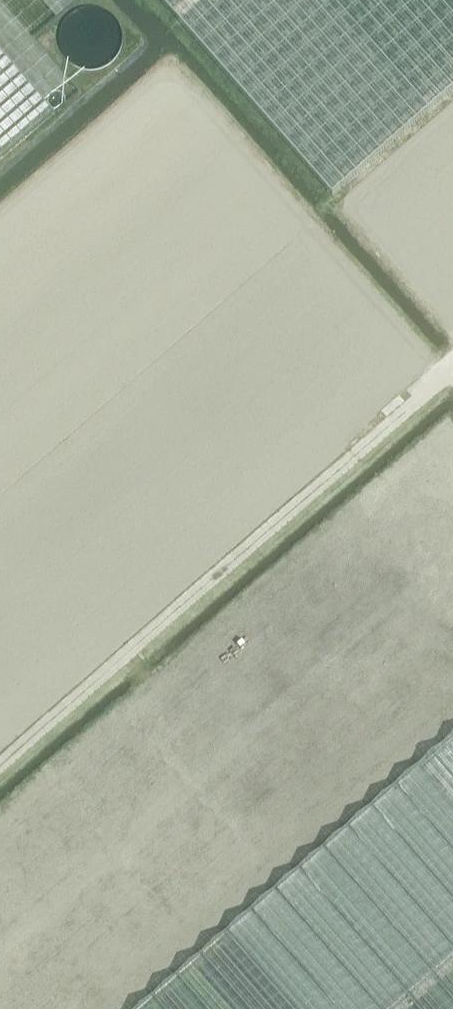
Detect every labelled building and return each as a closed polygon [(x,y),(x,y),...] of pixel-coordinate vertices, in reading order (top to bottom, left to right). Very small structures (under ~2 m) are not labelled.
[(57,114),(80,93),(32,38),(75,0),(0,0),(0,48),(57,114)] [(337,197),(452,95),(452,0),(162,0),(337,197)] [(63,53),(70,62),(79,68),(89,70),(100,68),(109,64),(116,56),(120,46),(121,36),(119,27),(113,18),(105,12),(96,9),(86,9),(75,12),(66,20),(61,30),(60,42),(63,53)] [(57,114),(0,48),(0,163),(57,114)] [(141,1008),(452,1008),(452,738),(141,1008)]
